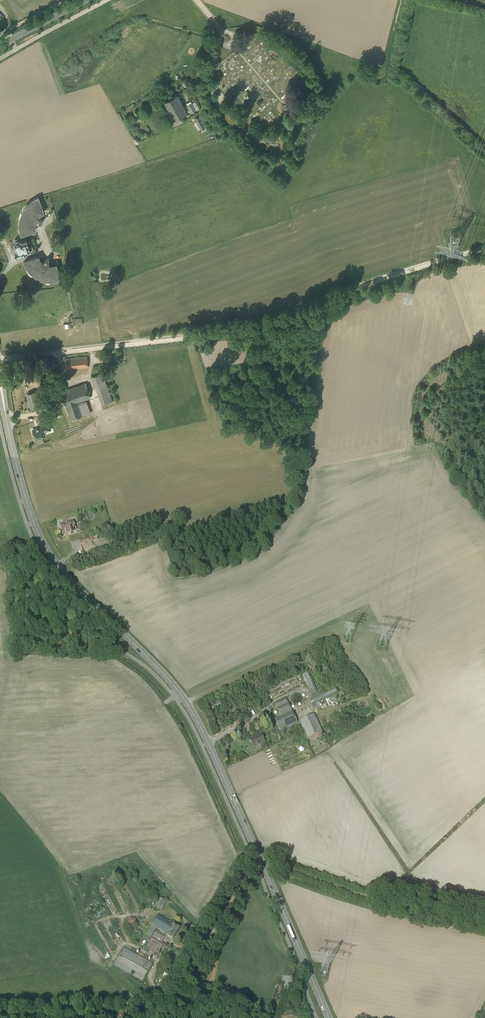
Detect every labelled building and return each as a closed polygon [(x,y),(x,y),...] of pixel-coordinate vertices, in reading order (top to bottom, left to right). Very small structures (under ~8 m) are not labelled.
[(169,99),(179,117),(187,113),(177,95),(169,99)] [(172,121),(179,117),(169,99),(163,103),(172,121)] [(191,113),(196,111),(192,103),(187,106),(191,113)] [(42,222),(42,221),(42,220),(37,216),(39,214),(41,212),(44,211),(38,197),(35,198),(32,200),(28,203),(25,206),(23,209),(22,212),(20,216),(19,219),(19,224),(19,228),(20,232),(21,235),(35,230),(34,227),(34,224),(34,221),(40,223),(41,223),(42,223),(42,222)] [(19,241),(19,239),(18,239),(15,240),(14,241),(15,243),(14,243),(17,251),(14,252),(16,257),(26,253),(25,252),(33,249),(30,241),(27,243),(26,241),(21,242),(21,241),(19,241)] [(42,263),(40,261),(38,259),(37,256),(23,261),(25,265),(27,268),(30,271),(33,274),(36,276),(39,278),(42,279),(46,280),(50,281),(55,281),(58,280),(62,279),(57,265),(53,266),(50,266),(48,266),(49,260),(50,259),(49,259),(49,258),(48,257),(47,257),(47,258),(46,258),(42,263)] [(66,370),(88,368),(87,356),(65,358),(66,370)] [(113,401),(106,373),(94,376),(95,381),(96,380),(102,404),(113,401)] [(82,416),(77,403),(91,398),(85,383),(60,391),(66,407),(67,406),(72,420),(82,416)] [(31,407),(38,405),(34,392),(27,393),(31,407)] [(49,424),(32,429),(34,433),(33,434),(34,436),(35,436),(35,438),(38,437),(39,438),(43,437),(42,435),(45,434),(44,430),(50,428),(49,424)] [(63,534),(76,530),(73,520),(60,524),(63,534)] [(309,695),(315,692),(306,672),(300,675),(309,695)] [(310,698),(312,701),(336,692),(335,688),(310,698)] [(280,730),(297,722),(286,698),(275,703),(281,716),(275,719),(280,730)] [(308,739),(322,732),(314,714),(300,721),(308,739)] [(325,737),(332,733),(329,728),(322,733),(325,737)] [(253,747),(265,742),(261,734),(250,739),(253,747)] [(161,910),(166,902),(159,897),(154,906),(161,910)] [(173,924),(158,915),(152,926),(157,929),(147,947),(158,954),(164,944),(162,942),(166,935),(167,935),(166,935),(173,939),(180,927),(173,923),(173,924)] [(130,923),(136,925),(139,919),(132,916),(130,923)] [(143,982),(153,964),(124,948),(114,966),(143,982)] [(160,980),(165,983),(170,974),(165,971),(160,980)]
